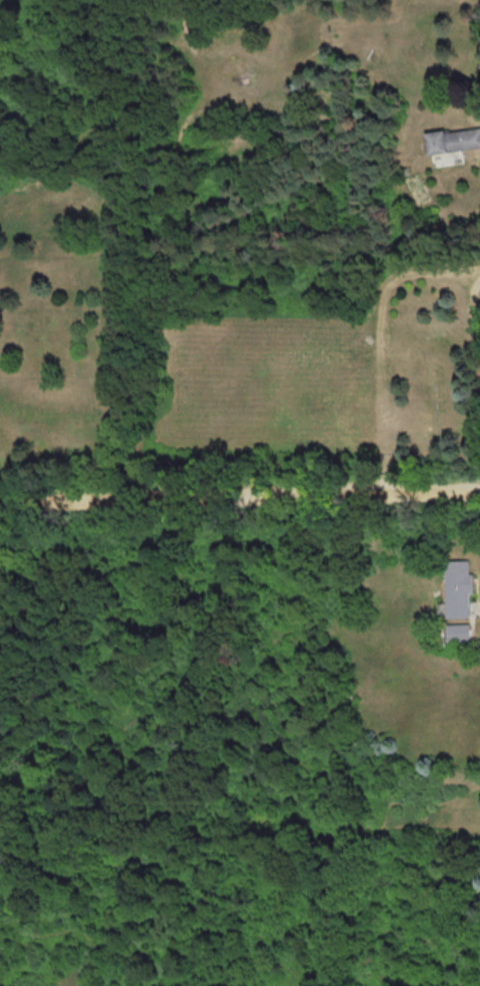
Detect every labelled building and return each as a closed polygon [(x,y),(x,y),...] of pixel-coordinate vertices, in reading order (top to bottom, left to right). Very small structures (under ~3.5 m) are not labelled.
[(430,153),(479,148),(479,127),(428,133),(430,153)] [(448,560),(448,618),(474,618),(474,560),(448,560)] [(472,641),(472,624),(450,624),(450,641),(472,641)]
